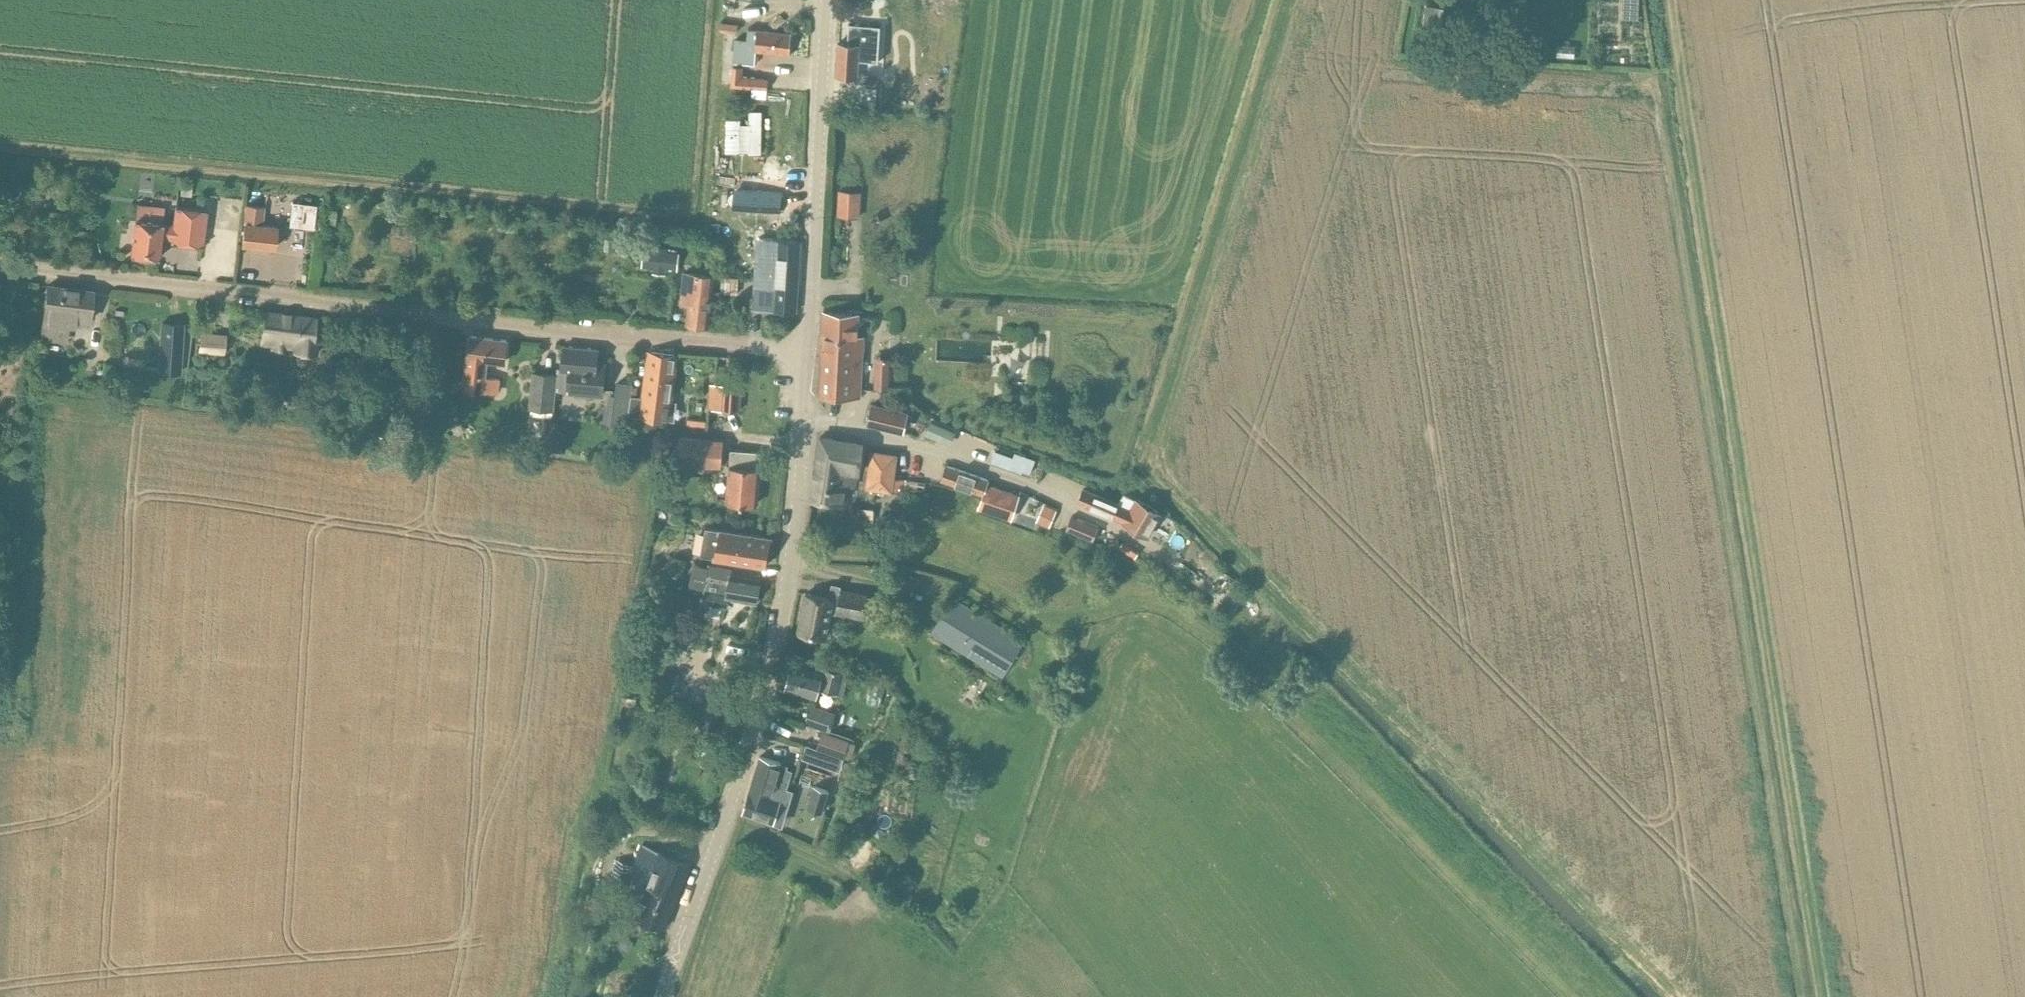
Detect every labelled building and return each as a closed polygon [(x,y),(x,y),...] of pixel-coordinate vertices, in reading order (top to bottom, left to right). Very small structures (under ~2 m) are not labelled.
[(1622,18),(1638,19),(1639,4),(1639,0),(1623,0),(1622,18)] [(719,29),(721,29),(737,31),(739,21),(720,19),(719,29)] [(735,50),(735,65),(754,66),(755,57),(756,57),(756,53),(790,55),(791,34),(749,31),(748,41),(734,40),(734,50),(735,50)] [(858,45),(858,44),(838,43),(836,76),(856,77),(857,61),(871,62),(871,46),(858,45)] [(1557,44),(1556,57),(1574,58),(1575,45),(1557,44)] [(732,65),(730,87),(767,90),(768,80),(741,78),(742,66),(732,65)] [(852,90),(851,102),(873,104),(874,92),(852,90)] [(741,119),(726,119),(726,151),(748,151),(748,153),(761,153),(762,114),(759,112),(752,112),(749,114),(749,124),(741,124),(741,119)] [(747,190),(747,200),(746,210),(781,212),(782,194),(762,193),(763,181),(742,180),(741,190),(747,190)] [(181,183),(180,196),(192,197),(193,184),(181,183)] [(838,216),(858,217),(859,192),(839,191),(838,216)] [(137,204),(133,235),(131,255),(159,258),(161,237),(173,238),(172,243),(202,247),(206,210),(176,206),(174,225),(163,223),(163,222),(149,221),(151,205),(137,204)] [(247,205),(245,223),(242,244),(274,248),(277,227),(261,225),(263,207),(247,205)] [(314,210),(276,205),(275,219),(289,221),(289,225),(311,229),(314,210)] [(328,211),(327,223),(336,224),(337,212),(328,211)] [(758,268),(758,275),(798,277),(800,241),(773,239),(771,269),(758,268)] [(644,251),(643,265),(655,266),(654,270),(665,271),(665,267),(677,268),(678,254),(666,253),(667,249),(657,248),(657,252),(644,251)] [(680,302),(688,303),(686,324),(708,326),(714,274),(683,271),(680,302)] [(796,312),(798,277),(758,275),(757,282),(770,283),(769,310),(796,312)] [(737,294),(738,279),(722,278),(721,293),(737,294)] [(91,312),(91,311),(93,291),(48,285),(42,337),(65,340),(67,324),(77,325),(79,311),(91,312)] [(265,311),(261,342),(261,343),(271,345),(271,349),(275,349),(276,345),(295,348),(294,351),(316,354),(318,338),(314,338),(317,318),(265,311)] [(857,313),(843,312),(823,311),(819,395),(859,396),(860,338),(856,338),(857,313)] [(161,322),(157,372),(181,374),(185,323),(161,322)] [(199,352),(224,354),(226,335),(201,332),(199,352)] [(471,336),(469,356),(465,389),(497,392),(498,379),(483,377),(485,359),(505,361),(507,340),(471,336)] [(558,368),(558,376),(556,390),(570,392),(602,395),(605,364),(597,363),(598,349),(564,345),(562,369),(558,368)] [(653,352),(647,398),(636,397),(635,419),(677,424),(674,400),(667,399),(673,355),(653,352)] [(876,356),(874,389),(882,389),(889,389),(889,380),(890,368),(891,357),(876,356)] [(533,373),(529,409),(554,412),(556,390),(558,376),(533,373)] [(607,424),(627,426),(627,423),(633,424),(634,415),(628,415),(633,386),(617,383),(615,396),(611,395),(607,424)] [(710,383),(708,409),(741,411),(743,385),(710,383)] [(872,405),(868,423),(903,431),(907,413),(872,405)] [(688,415),(687,425),(708,427),(709,417),(708,417),(688,415)] [(948,443),(952,434),(953,432),(942,427),(931,422),(926,434),(948,443)] [(820,437),(811,499),(847,504),(849,487),(857,487),(863,442),(820,437)] [(723,439),(680,438),(680,461),(686,462),(686,464),(723,465),(723,439)] [(729,501),(758,503),(762,452),(733,449),(729,501)] [(868,468),(865,487),(894,491),(896,478),(899,453),(870,449),(868,468)] [(995,450),(991,462),(992,462),(1022,474),(1023,472),(1029,475),(1034,464),(1033,464),(1034,461),(1035,460),(1015,452),(1013,457),(996,450),(995,450)] [(946,465),(941,480),(981,493),(983,494),(978,508),(1011,519),(1020,494),(987,483),(989,480),(946,465)] [(1086,505),(1122,520),(1121,521),(1144,534),(1148,537),(1162,514),(1136,499),(1131,508),(1110,499),(1109,501),(1083,490),(1079,499),(1087,502),(1086,505)] [(1044,503),(1036,521),(1050,527),(1058,509),(1044,503)] [(1097,531),(1071,518),(1066,528),(1091,541),(1097,531)] [(697,530),(693,550),(704,552),(704,554),(766,566),(771,538),(709,526),(708,531),(697,530)] [(1122,541),(1118,548),(1135,558),(1139,551),(1122,541)] [(685,558),(674,556),(671,573),(682,574),(685,558)] [(688,587),(698,589),(700,578),(707,580),(705,590),(702,602),(727,607),(728,598),(757,603),(761,579),(731,574),(732,569),(692,562),(688,587)] [(919,577),(903,571),(899,569),(893,582),(897,584),(894,592),(906,597),(910,588),(914,589),(919,577)] [(805,593),(798,632),(817,636),(825,638),(830,612),(835,613),(839,588),(840,588),(841,585),(832,583),(829,598),(825,597),(820,596),(805,593)] [(835,613),(835,614),(862,619),(879,622),(883,596),(867,593),(840,588),(839,588),(835,613)] [(932,633),(1002,676),(1024,640),(954,597),(932,633)] [(683,647),(681,655),(693,658),(695,649),(683,647)] [(816,697),(818,691),(842,697),(848,674),(822,667),(822,670),(817,669),(817,672),(791,665),(785,689),(816,697)] [(621,696),(618,711),(632,714),(636,699),(621,696)] [(810,705),(805,724),(823,729),(828,710),(810,705)] [(816,750),(843,758),(848,740),(821,732),(816,750)] [(750,790),(743,814),(759,819),(775,823),(786,787),(791,770),(780,767),(781,763),(759,757),(749,790),(750,790)] [(807,807),(824,812),(830,792),(814,787),(807,807)] [(636,916),(647,920),(665,927),(691,864),(644,845),(635,866),(620,860),(615,874),(647,887),(636,916)]
